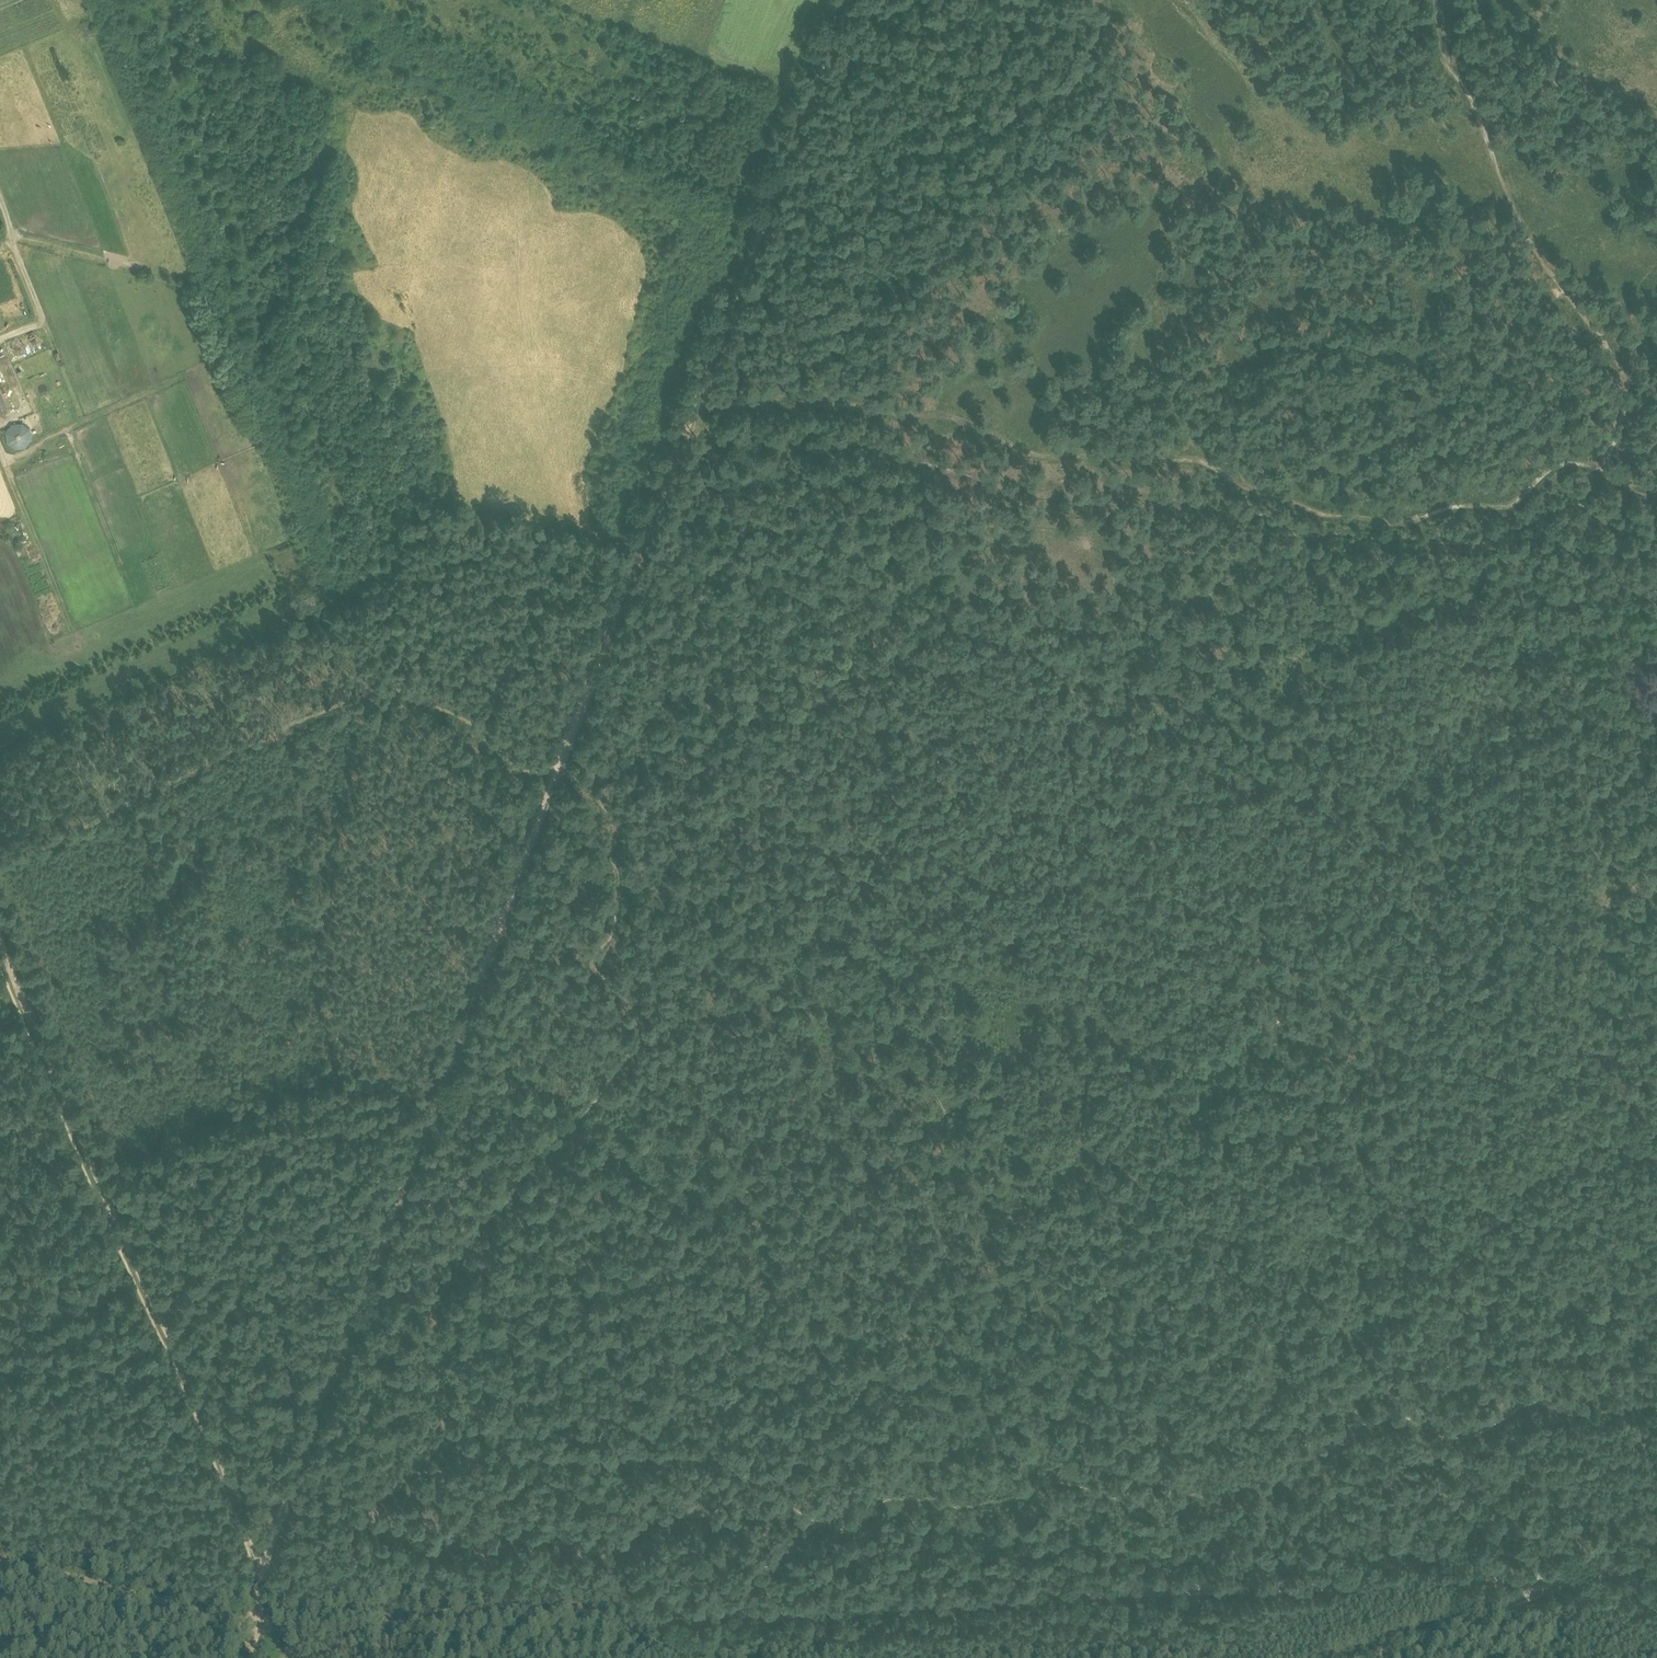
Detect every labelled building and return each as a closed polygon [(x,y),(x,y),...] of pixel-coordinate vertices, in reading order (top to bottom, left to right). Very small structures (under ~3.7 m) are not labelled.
[(22,423),(12,424),(5,432),(6,443),(14,449),(25,448),(32,440),(30,429),(22,423)] [(309,609),(320,604),(315,594),(305,599),(309,609)]
